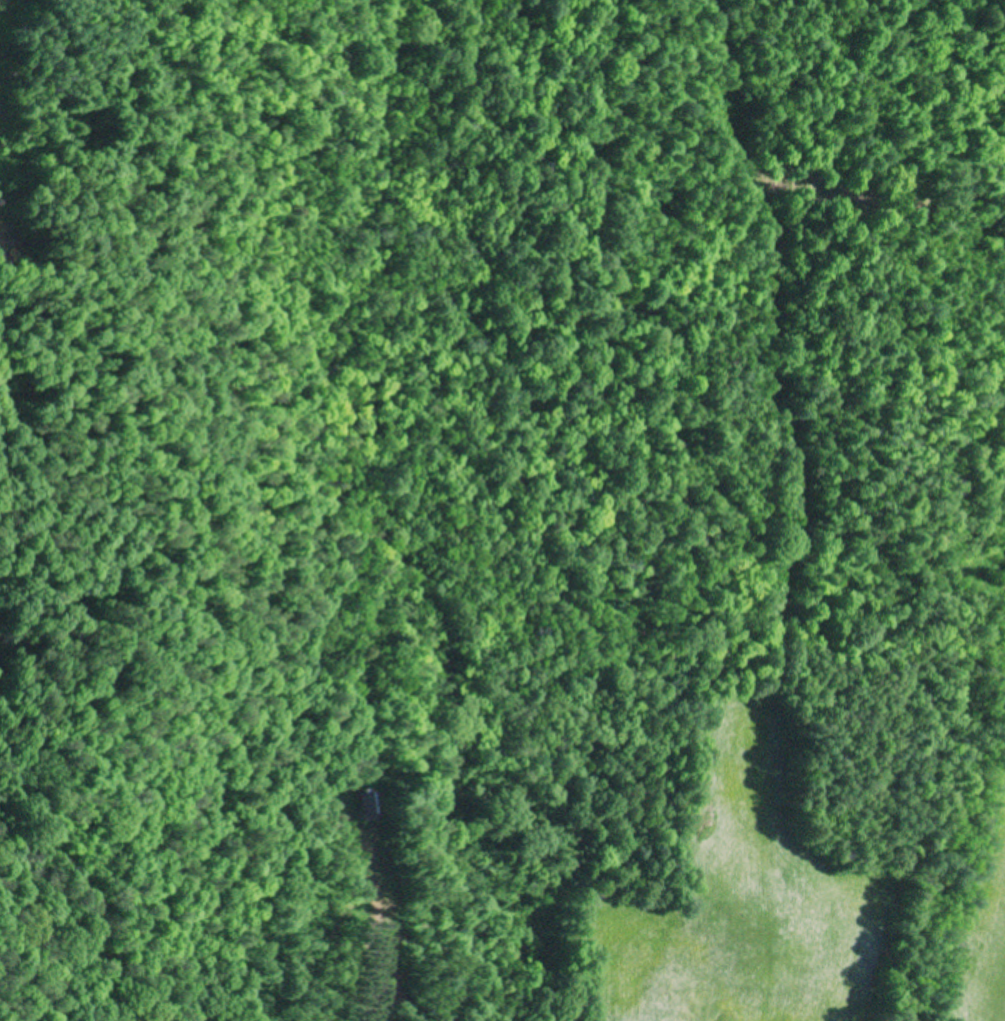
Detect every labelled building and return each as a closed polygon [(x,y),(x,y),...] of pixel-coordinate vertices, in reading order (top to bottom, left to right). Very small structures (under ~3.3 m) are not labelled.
[(366,791),(373,817),(359,821),(352,794),(366,791)]
